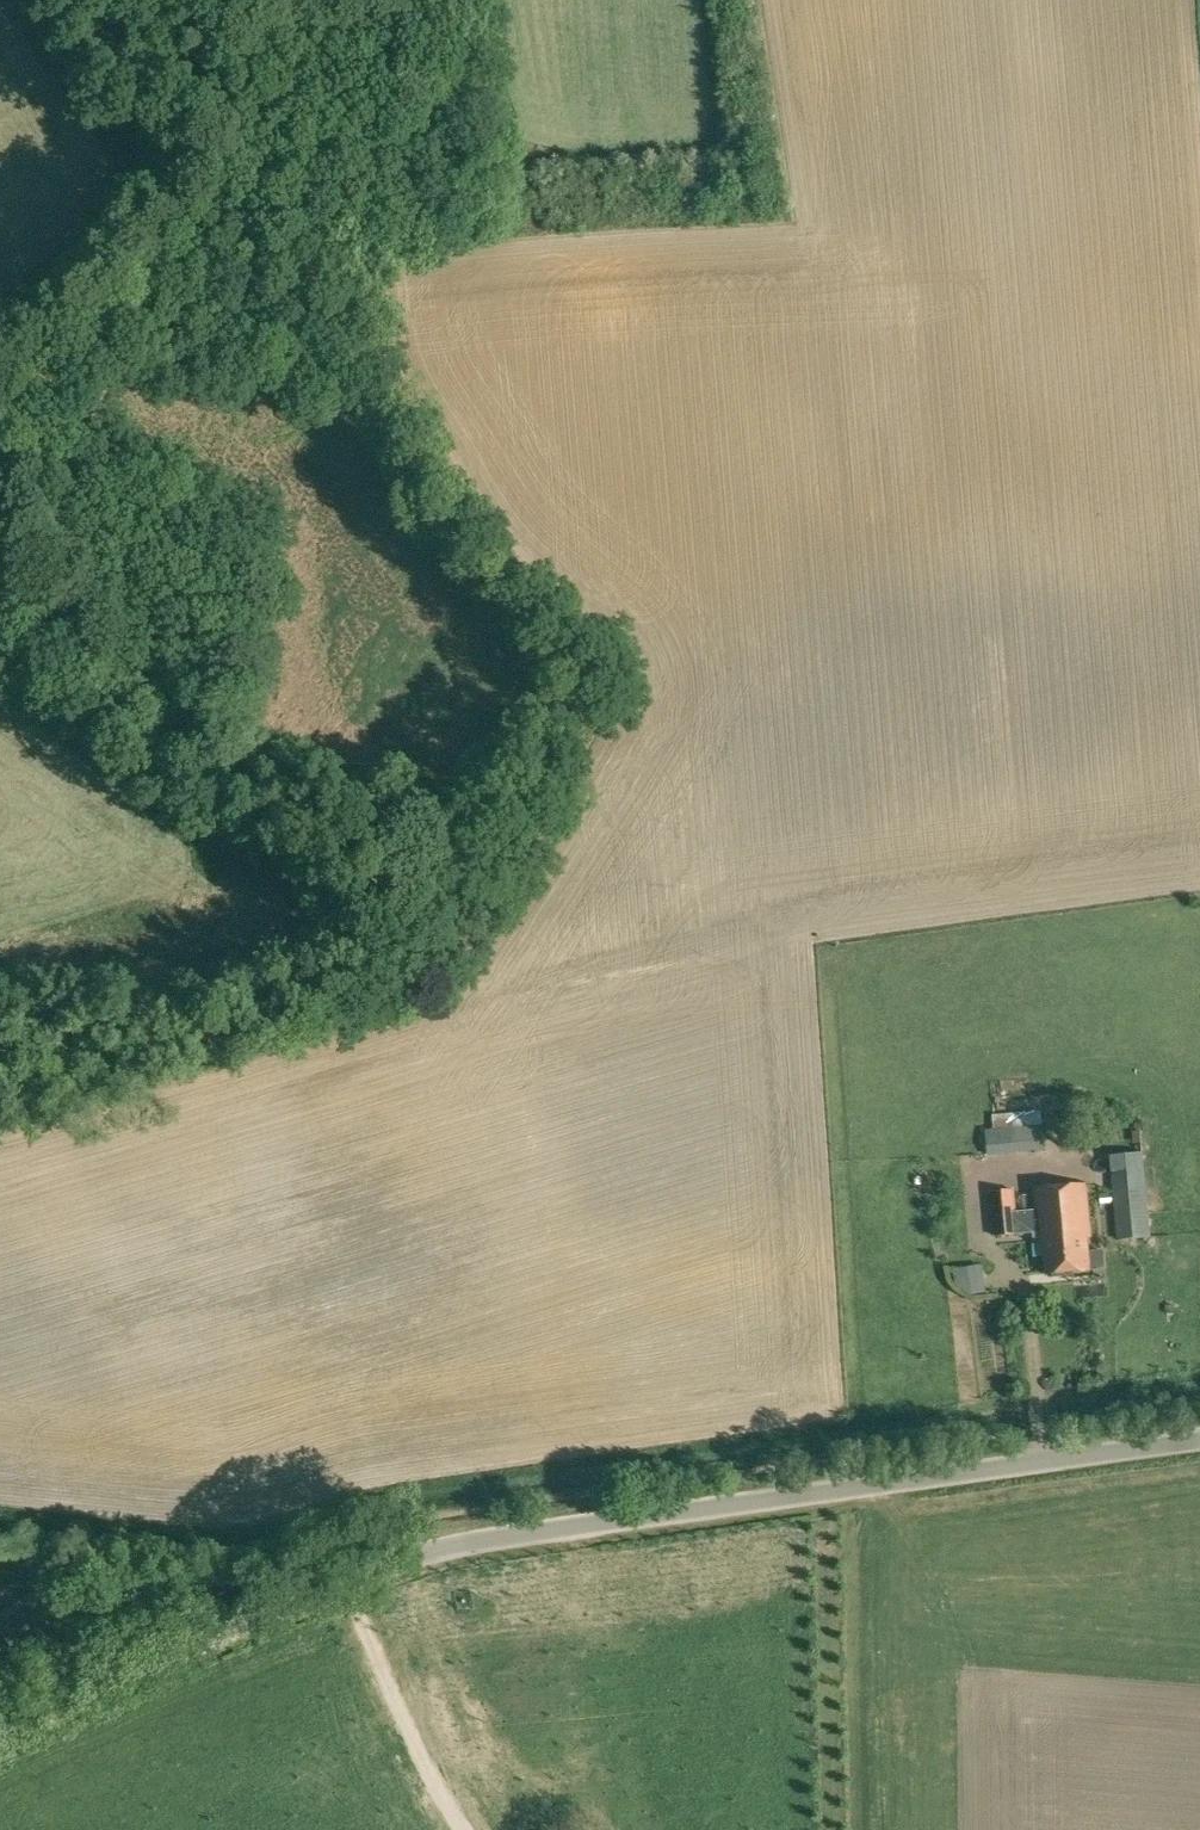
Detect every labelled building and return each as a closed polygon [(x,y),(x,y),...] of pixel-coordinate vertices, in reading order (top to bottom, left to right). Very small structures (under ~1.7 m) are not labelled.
[(984,1129),(987,1155),(1044,1149),(1041,1110),(991,1114),(993,1128),(984,1129)] [(1147,1167),(1146,1152),(1111,1155),(1112,1170),(1147,1167)] [(1043,1239),(1046,1272),(1088,1269),(1085,1235),(1090,1235),(1086,1183),(1034,1187),(1036,1208),(1014,1210),(1013,1190),(991,1192),(995,1236),(1038,1232),(1039,1240),(1043,1239)] [(1114,1191),(1118,1238),(1153,1235),(1149,1188),(1114,1191)] [(955,1286),(970,1295),(983,1293),(979,1267),(953,1271),(954,1274),(955,1286)]
